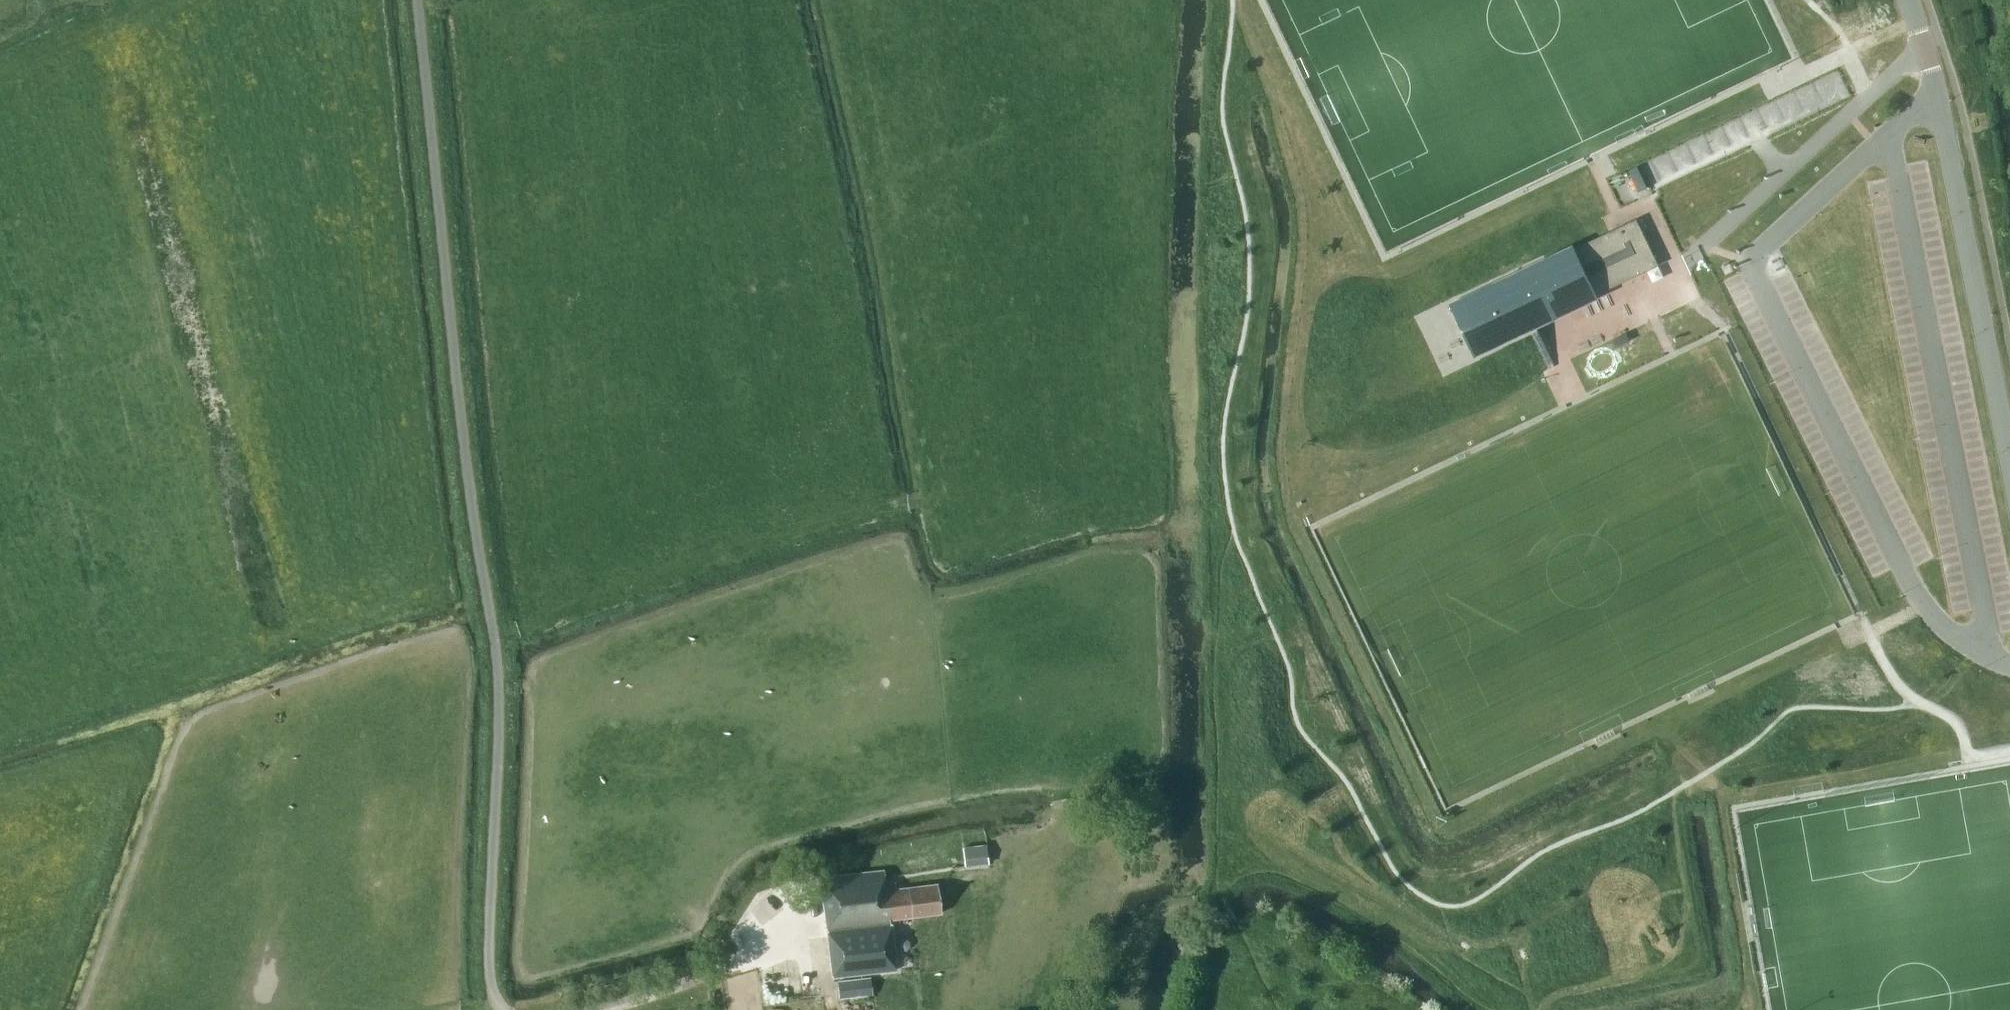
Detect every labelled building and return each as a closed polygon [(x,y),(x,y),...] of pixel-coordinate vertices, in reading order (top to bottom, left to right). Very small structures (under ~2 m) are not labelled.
[(1667,155),(1631,172),(1637,185),(1672,168),(1667,155)] [(1636,218),(1455,305),(1477,351),(1659,264),(1636,218)] [(962,847),(965,866),(989,863),(985,844),(962,847)] [(885,883),(884,869),(821,876),(832,976),(896,970),(891,919),(911,917),(911,915),(940,912),(937,884),(895,888),(895,882),(885,883)] [(872,995),(870,978),(836,981),(838,999),(872,995)]
